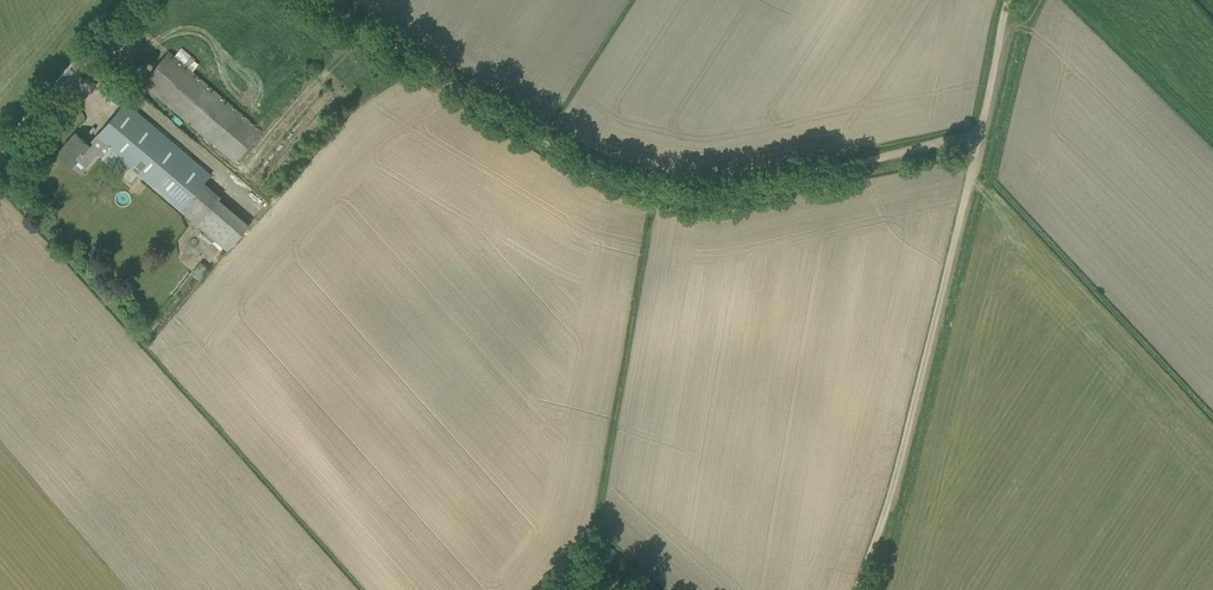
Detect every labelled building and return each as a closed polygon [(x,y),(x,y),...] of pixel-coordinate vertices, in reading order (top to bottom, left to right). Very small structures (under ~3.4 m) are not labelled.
[(139,86),(146,93),(147,91),(155,97),(157,96),(235,162),(262,131),(207,84),(168,51),(139,86)] [(125,102),(95,138),(108,149),(102,156),(121,172),(129,178),(134,171),(153,187),(180,210),(202,185),(210,175),(134,110),(125,102)] [(88,144),(75,133),(58,153),(72,165),(78,158),(87,165),(101,149),(91,141),(88,144)]
